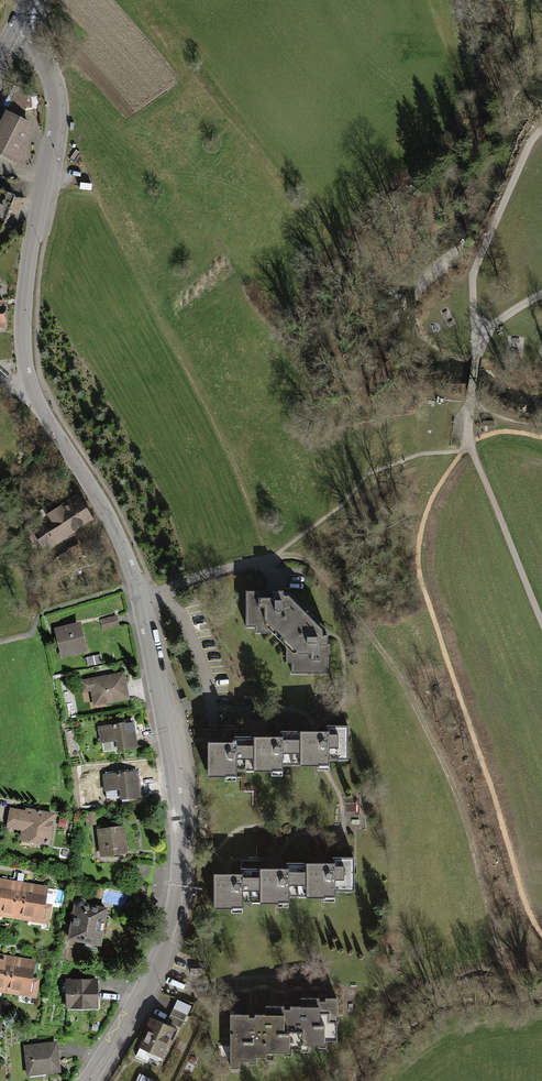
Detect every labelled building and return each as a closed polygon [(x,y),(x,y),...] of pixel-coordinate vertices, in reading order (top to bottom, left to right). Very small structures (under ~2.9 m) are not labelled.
[(32,126),(5,113),(0,123),(0,157),(20,168),(24,169),(29,148),(32,126)] [(5,230),(16,198),(0,192),(0,229),(5,230)] [(93,518),(77,493),(29,523),(46,548),(93,518)] [(321,632),(321,627),(286,592),(281,593),(281,587),(273,587),(273,585),(265,585),(265,588),(261,589),(246,589),(246,624),(256,623),(256,631),(271,630),(286,644),(286,661),(291,661),(291,670),(325,670),(325,653),(325,650),(329,650),(329,639),(325,639),(325,632),(321,632)] [(113,615),(98,619),(101,629),(116,624),(113,615)] [(82,621),(57,627),(65,657),(90,650),(82,621)] [(120,671),(77,679),(82,703),(87,702),(89,709),(105,706),(104,703),(126,698),(120,671)] [(130,720),(96,726),(100,752),(134,746),(130,720)] [(329,727),(299,727),(299,761),(328,761),(329,757),(347,757),(348,723),(329,723),(329,727)] [(281,733),(254,732),(254,768),(283,767),(283,761),(299,761),(299,727),(281,727),(281,733)] [(235,739),(208,739),(208,774),(238,774),(238,768),(254,768),(254,732),(235,732),(235,739)] [(135,770),(99,773),(102,801),(138,797),(135,770)] [(24,809),(9,807),(6,827),(20,829),(19,840),(48,844),(53,811),(25,807),(24,809)] [(96,811),(85,812),(87,825),(97,824),(96,811)] [(124,824),(95,829),(99,856),(127,852),(124,824)] [(336,859),(306,860),(306,894),(335,894),(335,889),(354,888),(354,855),(336,855),(336,859)] [(286,864),(261,864),(261,900),(289,899),(290,894),(306,894),(306,860),(286,860),(286,864)] [(241,871),(215,871),(215,906),(243,906),(243,900),(261,900),(261,864),(241,864),(241,871)] [(19,918),(26,882),(0,877),(0,915),(19,918)] [(48,886),(26,882),(19,918),(48,923),(52,902),(46,901),(48,886)] [(107,906),(75,902),(70,940),(102,944),(107,906)] [(0,954),(0,992),(6,993),(12,956),(0,954)] [(36,960),(12,956),(6,993),(36,998),(39,979),(33,978),(36,960)] [(98,976),(66,977),(67,1005),(99,1004),(98,976)] [(337,1039),(336,997),(325,997),(325,999),(322,999),(319,1000),(319,997),(301,997),(301,1006),(291,1006),(291,1008),(287,1008),(284,1008),(284,1006),(266,1007),(267,1014),(255,1014),(255,1017),(251,1017),(248,1017),(248,1014),(231,1014),(232,1066),(238,1066),(238,1060),(249,1060),(249,1062),(256,1062),(256,1056),(266,1056),(266,1058),(275,1057),(274,1052),(282,1052),(282,1056),(293,1056),(293,1049),(299,1049),(299,1052),(310,1051),(310,1044),(318,1044),(318,1046),(326,1046),(326,1040),(337,1039)] [(191,1006),(177,999),(167,1023),(175,1027),(180,1029),(191,1006)] [(167,1023),(151,1015),(137,1045),(140,1046),(135,1056),(147,1062),(150,1056),(159,1060),(161,1056),(175,1027),(167,1023)] [(53,1041),(23,1045),(27,1075),(57,1071),(53,1041)]
